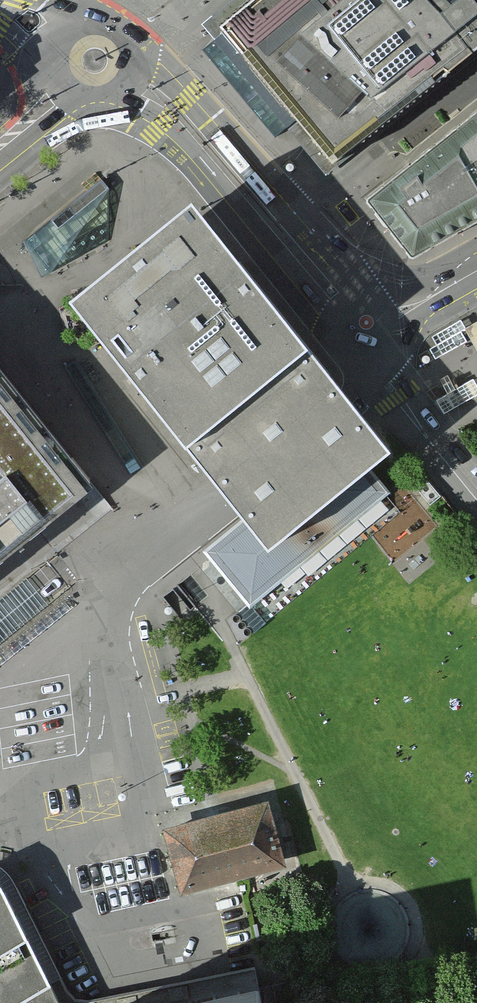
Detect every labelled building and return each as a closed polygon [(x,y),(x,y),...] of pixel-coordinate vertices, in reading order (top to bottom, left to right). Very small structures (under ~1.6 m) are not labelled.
[(452,7),(445,0),(252,0),(224,22),(232,33),(301,119),(340,165),(476,54),(476,0),(461,0),(452,7)] [(301,119),(232,33),(207,54),(276,139),(301,119)] [(367,199),(375,209),(414,255),(476,220),(476,110),(367,199)] [(101,179),(25,241),(50,271),(109,239),(109,189),(101,179)] [(373,470),(391,455),(189,207),(76,298),(254,518),(211,552),(252,603),(390,491),(373,470)] [(460,321),(432,338),(437,346),(430,351),(435,359),(436,361),(467,342),(462,333),(466,331),(460,321)] [(437,405),(444,417),(476,398),(476,388),(473,382),(455,392),(449,381),(441,386),(442,388),(449,399),(437,405)] [(78,484),(10,398),(0,386),(0,419),(15,436),(0,449),(0,545),(78,484)] [(0,595),(0,641),(48,604),(26,575),(0,595)] [(267,792),(166,820),(184,884),(285,856),(267,792)] [(45,986),(0,893),(0,1002),(60,1002),(45,986)] [(269,986),(177,1002),(273,1002),(269,986)]
